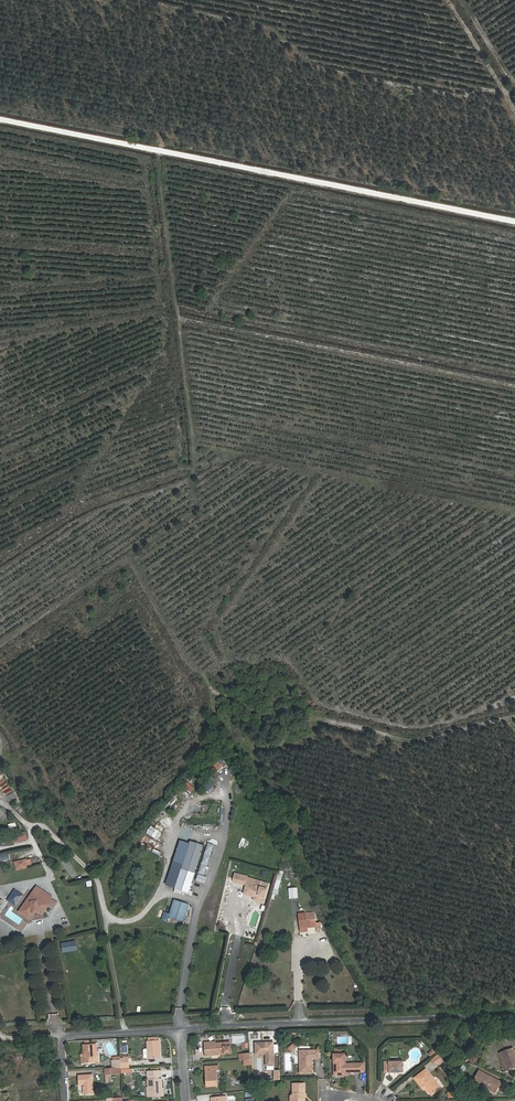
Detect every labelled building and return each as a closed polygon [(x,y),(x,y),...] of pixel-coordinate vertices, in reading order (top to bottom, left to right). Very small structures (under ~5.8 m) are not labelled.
[(219,772),(224,764),(216,759),(211,768),(219,772)] [(236,764),(230,766),(234,776),(240,774),(236,764)] [(208,775),(200,784),(209,791),(217,782),(208,775)] [(188,781),(185,785),(193,791),(195,787),(188,781)] [(11,829),(18,827),(16,821),(9,823),(11,829)] [(147,832),(158,839),(163,831),(151,825),(147,832)] [(14,843),(27,839),(25,832),(12,836),(14,843)] [(15,863),(17,870),(28,867),(26,860),(15,863)] [(194,878),(196,871),(185,868),(181,881),(179,888),(184,890),(186,883),(188,883),(190,877),(194,878)] [(271,888),(272,885),(250,878),(251,877),(239,874),(238,877),(250,881),(271,888)] [(270,891),(271,888),(250,881),(249,884),(250,884),(270,891)] [(260,902),(266,904),(270,891),(250,884),(248,892),(261,897),(260,902)] [(49,899),(50,897),(37,887),(19,912),(29,919),(33,913),(39,912),(41,914),(43,913),(38,910),(33,910),(30,914),(23,909),(33,894),(46,903),(49,899)] [(7,899),(17,906),(25,894),(15,888),(7,899)] [(257,901),(260,902),(261,897),(248,892),(247,894),(258,898),(257,901)] [(23,909),(30,914),(33,910),(38,910),(43,913),(48,905),(53,908),(56,903),(49,899),(46,903),(33,894),(23,909)] [(185,921),(190,903),(174,898),(170,912),(165,911),(162,919),(168,921),(170,917),(185,921)] [(308,924),(319,922),(317,912),(307,913),(308,924)] [(62,942),(63,952),(79,949),(77,939),(62,942)] [(245,1033),(233,1033),(233,1042),(245,1042),(245,1033)] [(148,1049),(148,1058),(161,1057),(160,1040),(147,1040),(148,1049)] [(266,1069),(275,1069),(275,1040),(256,1040),(255,1054),(267,1054),(266,1069)] [(204,1043),(205,1056),(231,1053),(230,1042),(215,1043),(209,1044),(209,1042),(204,1043)] [(84,1063),(98,1063),(98,1054),(94,1055),(93,1044),(83,1044),(84,1063)] [(504,1062),(505,1061),(508,1069),(514,1067),(514,1051),(514,1048),(500,1052),(504,1062)] [(300,1050),(301,1073),(313,1073),(313,1059),(320,1059),(319,1050),(300,1050)] [(334,1054),(335,1076),(347,1075),(347,1072),(365,1072),(364,1063),(346,1064),(346,1054),(335,1054),(334,1054)] [(121,1058),(121,1060),(121,1067),(121,1069),(128,1069),(130,1069),(129,1057),(121,1058)] [(384,1073),(404,1072),(404,1061),(384,1061),(384,1073)] [(218,1086),(217,1070),(219,1070),(219,1065),(207,1066),(209,1080),(207,1080),(207,1087),(218,1086)] [(441,1087),(426,1068),(415,1077),(422,1086),(425,1084),(432,1094),(441,1087)] [(479,1070),(474,1081),(496,1093),(502,1082),(479,1070)] [(94,1094),(93,1074),(79,1075),(79,1085),(83,1085),(84,1094),(94,1094)] [(148,1079),(149,1096),(163,1096),(162,1079),(148,1079)] [(290,1095),(290,1100),(305,1100),(305,1098),(304,1096),(304,1092),(305,1091),(305,1083),(293,1084),(293,1093),(290,1095)] [(255,1092),(249,1092),(249,1097),(247,1097),(246,1100),(254,1100),(255,1092)]
